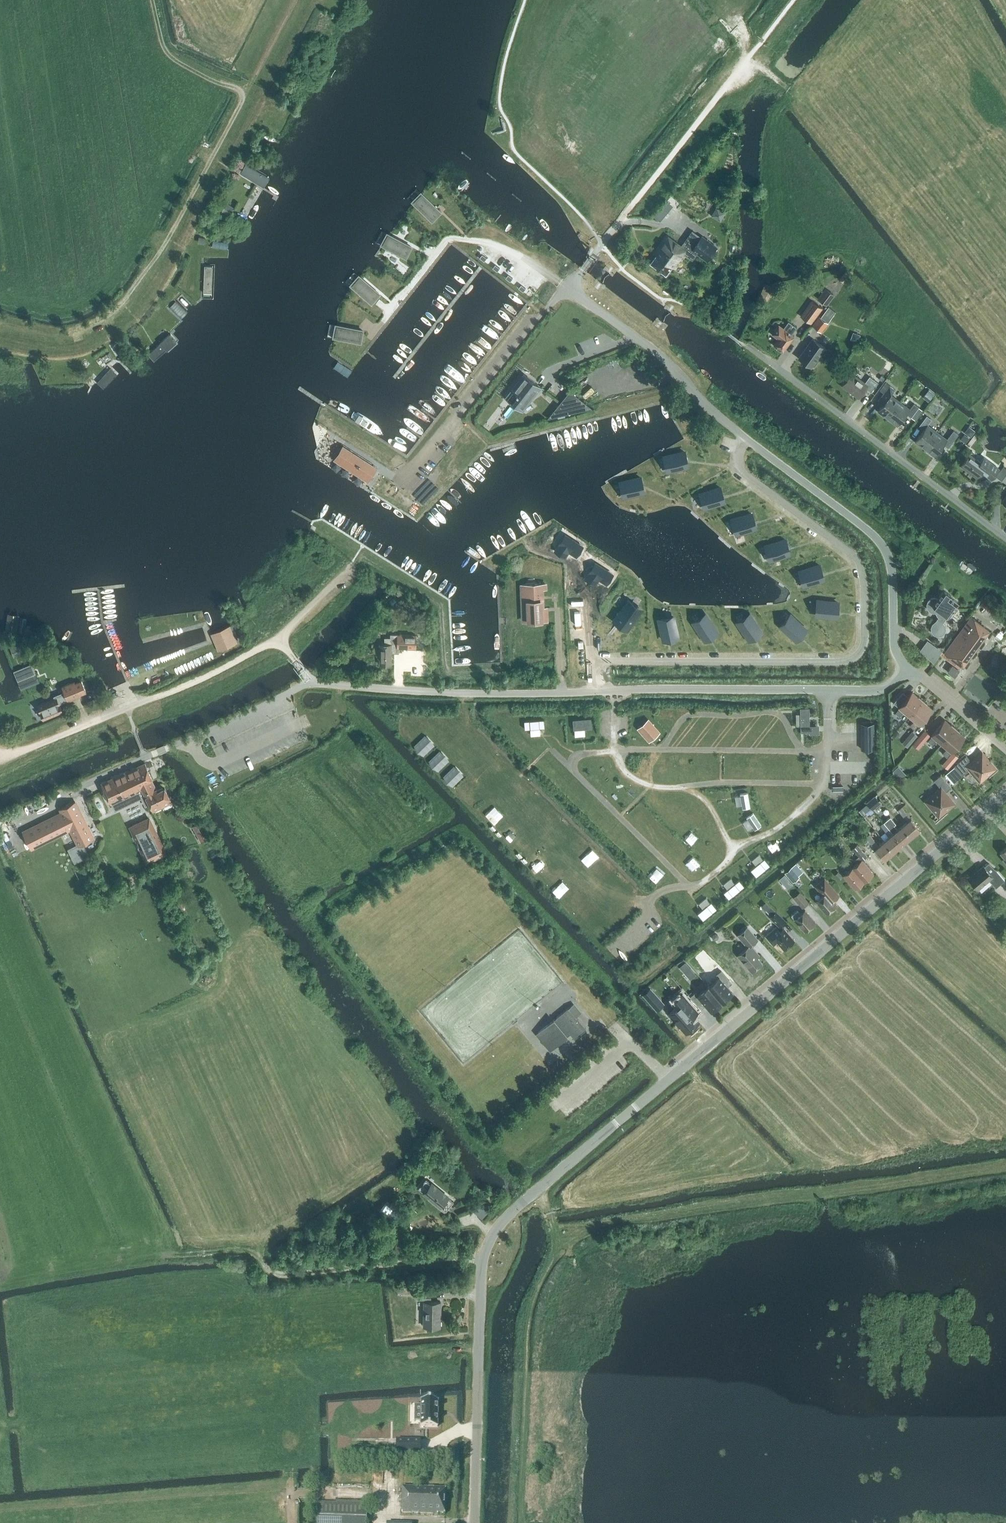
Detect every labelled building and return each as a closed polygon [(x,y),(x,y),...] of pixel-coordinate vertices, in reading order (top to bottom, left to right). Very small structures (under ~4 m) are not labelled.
[(422,193),(414,201),(431,218),(439,210),(422,193)] [(667,200),(655,216),(661,221),(674,206),(667,200)] [(234,207),(227,203),(224,208),(231,212),(234,207)] [(388,234),(383,243),(406,256),(411,246),(388,234)] [(689,241),(684,248),(666,235),(655,250),(658,252),(650,263),(666,274),(674,264),(676,266),(685,254),(692,259),(697,253),(707,260),(717,247),(702,236),(695,246),(689,241)] [(216,305),(216,271),(204,271),(204,305),(216,305)] [(359,276),(352,284),(372,302),(379,293),(359,276)] [(827,289),(819,300),(826,305),(834,294),(827,289)] [(763,290),(759,300),(763,301),(768,292),(763,290)] [(811,323),(823,307),(812,299),(800,315),(811,323)] [(822,331),(836,311),(828,306),(821,317),(819,316),(813,326),(822,331)] [(783,351),(794,336),(792,334),(797,327),(788,321),(784,327),(778,323),(771,333),(778,338),(774,345),(783,351)] [(337,325),(335,335),(360,341),(363,330),(337,325)] [(179,346),(171,336),(146,358),(154,367),(179,346)] [(812,367),(813,366),(814,367),(819,360),(818,359),(826,347),(812,337),(798,358),(812,367)] [(118,342),(113,346),(118,354),(123,350),(118,342)] [(103,370),(92,384),(100,390),(111,375),(103,370)] [(530,394),(538,384),(524,373),(510,390),(519,396),(513,403),(511,402),(519,408),(533,398),(530,394)] [(871,392),(878,382),(870,376),(864,383),(851,374),(843,385),(859,397),(865,387),(871,392)] [(894,389),(890,385),(886,382),(880,390),(884,393),(878,400),(883,404),(878,411),(887,418),(900,401),(890,394),(894,389)] [(930,401),(935,394),(929,389),(923,397),(930,401)] [(584,401),(570,390),(547,418),(592,408),(584,401)] [(922,409),(919,407),(914,403),(910,409),(900,401),(887,418),(897,425),(906,413),(915,420),(922,409)] [(924,448),(937,431),(928,424),(932,419),(927,415),(919,425),(924,429),(915,441),(924,448)] [(965,432),(971,436),(975,431),(969,426),(965,432)] [(948,447),(958,434),(953,430),(947,439),(937,431),(924,448),(935,456),(944,444),(948,447)] [(969,438),(964,434),(960,439),(965,443),(969,438)] [(368,482),(375,470),(369,466),(371,464),(372,463),(343,445),(335,458),(354,470),(352,472),(368,482)] [(664,456),(667,471),(688,466),(684,451),(664,456)] [(999,469),(993,464),(984,457),(980,462),(969,454),(961,465),(977,477),(982,471),(986,473),(985,474),(991,479),(999,469)] [(1004,466),(996,476),(1005,483),(1005,468),(1004,466)] [(620,482),(623,496),(644,492),(641,477),(620,482)] [(720,487),(700,493),(704,507),(725,501),(720,487)] [(752,513),(731,520),(735,534),(756,527),(752,513)] [(574,554),(580,545),(564,535),(554,550),(561,554),(565,548),(574,554)] [(785,539),(765,546),(769,560),(790,553),(785,539)] [(605,583),(611,574),(594,563),(585,578),(592,582),(595,576),(605,583)] [(820,565),(799,571),(803,585),(824,579),(820,565)] [(545,584),(545,583),(524,584),(525,597),(528,597),(528,600),(522,600),(523,613),(528,612),(529,621),(532,621),(532,622),(538,622),(538,620),(542,620),(540,584),(545,584)] [(948,616),(958,603),(950,597),(951,596),(943,590),(937,598),(935,597),(931,598),(928,600),(927,604),(927,607),(930,610),(934,612),(937,611),(938,615),(940,616),(936,621),(932,623),(931,627),(931,631),(934,635),(938,636),(941,635),(944,633),(946,629),(945,625),(943,622),(948,616)] [(993,603),(985,598),(980,604),(988,609),(993,603)] [(627,600),(613,620),(626,629),(640,609),(627,600)] [(815,615),(837,617),(838,602),(817,600),(815,615)] [(1003,611),(998,607),(993,613),(999,617),(1003,611)] [(7,612),(5,631),(16,632),(19,614),(7,612)] [(693,622),(705,640),(717,632),(705,614),(693,622)] [(738,623),(749,640),(762,632),(750,615),(738,623)] [(780,626),(796,640),(806,629),(790,615),(780,626)] [(20,616),(17,631),(24,632),(27,617),(20,616)] [(659,619),(663,640),(678,637),(674,616),(659,619)] [(963,665),(989,629),(971,616),(945,652),(956,660),(963,665)] [(230,626),(211,634),(218,651),(237,643),(230,626)] [(416,649),(416,634),(397,634),(397,648),(416,649)] [(393,651),(393,644),(391,644),(391,637),(385,637),(385,644),(380,644),(380,664),(391,664),(391,651),(393,651)] [(934,662),(942,651),(927,640),(920,650),(934,662)] [(962,665),(956,660),(952,664),(959,669),(962,665)] [(955,676),(959,670),(952,664),(948,671),(955,676)] [(21,689),(40,682),(36,672),(33,673),(30,665),(15,671),(18,678),(17,679),(21,689)] [(68,700),(80,695),(80,694),(86,691),(81,680),(75,683),(74,681),(62,686),(64,692),(55,696),(55,697),(38,704),(43,718),(62,711),(59,703),(68,700)] [(909,716),(923,699),(919,696),(918,697),(912,692),(899,708),(895,712),(900,716),(904,712),(909,716)] [(898,698),(903,703),(908,697),(903,692),(898,698)] [(919,724),(932,709),(926,704),(927,703),(923,699),(909,716),(914,720),(910,725),(914,729),(918,724),(919,724)] [(809,709),(801,709),(801,734),(809,733),(809,735),(818,735),(817,727),(809,727),(809,709)] [(592,728),(591,717),(573,719),(574,730),(584,729),(592,728)] [(544,719),(524,720),(525,729),(544,727),(544,719)] [(637,729),(649,742),(659,733),(648,720),(637,729)] [(941,744),(956,727),(951,724),(951,725),(945,720),(932,735),(932,736),(928,740),(932,744),(936,739),(941,744)] [(861,724),(861,732),(861,749),(874,749),(874,724),(861,724)] [(951,752),(965,737),(959,732),(960,731),(956,727),(941,744),(947,748),(943,753),(947,757),(951,752)] [(930,734),(925,730),(914,742),(918,747),(930,734)] [(908,747),(917,735),(912,731),(902,742),(908,747)] [(953,752),(947,758),(953,763),(958,757),(953,752)] [(988,774),(989,776),(998,768),(990,759),(989,760),(982,753),(972,762),(966,755),(954,766),(962,776),(970,769),(980,780),(988,774)] [(868,766),(867,756),(859,756),(860,766),(868,766)] [(150,779),(152,778),(145,762),(101,783),(111,803),(112,803),(115,809),(142,797),(145,805),(149,803),(153,811),(172,802),(165,787),(156,791),(150,779)] [(954,803),(945,793),(951,787),(941,774),(934,780),(941,788),(926,801),(940,817),(935,821),(936,821),(948,811),(946,809),(954,803)] [(748,793),(740,794),(741,796),(743,808),(751,807),(748,793)] [(870,807),(877,801),(874,797),(867,803),(870,807)] [(31,850),(71,830),(78,843),(67,848),(74,863),(89,855),(83,843),(93,838),(75,801),(60,809),(62,811),(22,830),(31,850)] [(867,803),(861,809),(865,813),(871,808),(870,807),(867,803)] [(903,817),(907,813),(902,807),(898,810),(903,817)] [(753,813),(747,817),(748,819),(754,830),(761,825),(753,813)] [(911,836),(902,825),(898,829),(894,824),(896,823),(890,816),(884,822),(889,828),(889,829),(893,833),(902,844),(911,836)] [(164,851),(148,818),(131,826),(147,859),(164,851)] [(911,818),(902,825),(911,836),(920,829),(911,818)] [(201,821),(193,826),(201,841),(210,837),(201,821)] [(889,828),(884,822),(880,825),(886,831),(889,829),(889,828)] [(893,833),(884,840),(893,851),(902,844),(893,833)] [(893,851),(884,840),(879,845),(870,834),(866,837),(876,848),(875,848),(884,859),(893,851)] [(876,848),(866,837),(863,840),(873,852),(876,849),(875,848),(876,848)] [(862,860),(866,856),(858,846),(853,850),(859,856),(862,859),(862,860)] [(756,866),(751,870),(756,876),(769,865),(764,859),(763,859),(756,866)] [(862,859),(853,867),(864,881),(873,873),(862,860),(862,859)] [(996,887),(1005,880),(996,869),(990,874),(983,866),(969,878),(978,889),(989,879),(996,887)] [(864,881),(853,867),(843,875),(855,889),(864,881)] [(798,876),(791,868),(785,873),(793,883),(799,877),(798,876)] [(827,892),(833,887),(825,878),(815,886),(823,895),(816,901),(826,913),(837,904),(827,892)] [(727,890),(724,892),(729,899),(745,886),(739,879),(734,884),(727,890)] [(803,908),(809,902),(800,892),(794,897),(803,908)] [(702,909),(698,912),(703,919),(716,908),(711,902),(709,903),(702,909)] [(771,906),(766,911),(771,916),(776,911),(771,906)] [(816,922),(805,910),(801,913),(798,910),(791,915),(795,919),(805,931),(816,922)] [(780,927),(786,921),(776,911),(771,916),(770,917),(780,927)] [(794,940),(784,928),(780,931),(776,926),(766,935),(773,945),(777,941),(784,949),(794,940)] [(751,971),(762,962),(754,952),(756,951),(751,945),(758,939),(747,927),(738,935),(748,947),(738,955),(751,971)] [(711,959),(706,963),(711,970),(716,966),(711,959)] [(691,979),(696,974),(691,967),(685,972),(691,979)] [(724,983),(729,979),(721,970),(716,974),(719,977),(708,986),(722,1002),(733,993),(724,983)] [(690,988),(683,979),(678,983),(685,991),(690,988)] [(642,994),(656,1010),(664,1003),(650,986),(642,994)] [(722,1002),(708,986),(698,994),(696,992),(691,996),(698,1005),(703,1001),(711,1011),(722,1002)] [(682,1002),(670,1012),(686,1032),(699,1021),(686,1006),(690,1002),(683,993),(678,997),(682,1002)] [(580,1013),(573,1004),(569,1007),(557,1017),(553,1020),(537,1033),(551,1050),(570,1033),(574,1039),(586,1029),(576,1016),(580,1013)] [(443,1167),(437,1174),(446,1181),(451,1175),(443,1167)] [(426,1178),(418,1188),(446,1211),(454,1201),(426,1178)] [(398,1208),(387,1200),(376,1213),(392,1226),(400,1216),(395,1212),(398,1208)] [(440,1326),(440,1302),(430,1301),(430,1292),(416,1292),(416,1298),(424,1299),(424,1326),(440,1326)] [(421,1427),(437,1427),(438,1401),(421,1401),(421,1427)] [(420,1442),(405,1442),(396,1441),(396,1448),(396,1455),(420,1456),(420,1442)] [(444,1513),(445,1488),(402,1487),(401,1505),(402,1505),(402,1513),(437,1514),(437,1513),(444,1513)] [(367,1504),(317,1502),(317,1522),(366,1522),(367,1504)]
